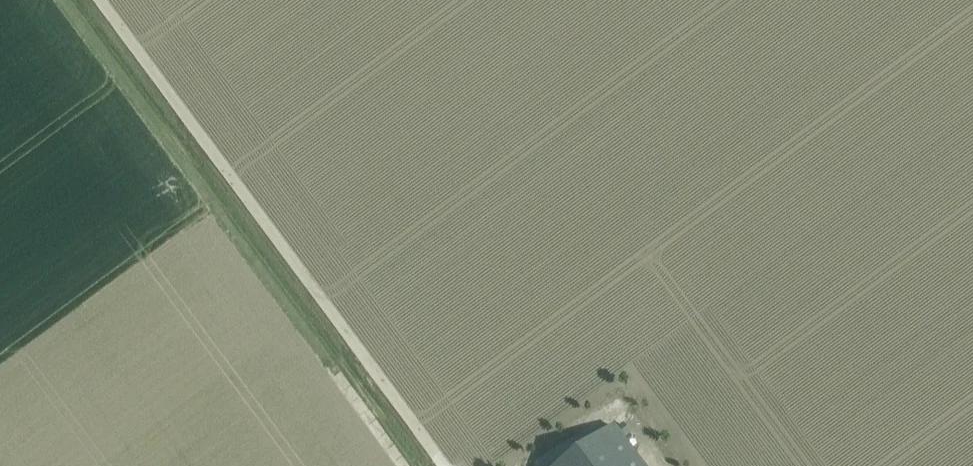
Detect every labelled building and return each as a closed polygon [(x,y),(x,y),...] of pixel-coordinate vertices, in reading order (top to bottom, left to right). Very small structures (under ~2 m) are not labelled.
[(614,427),(562,465),(643,465),(614,427)]
